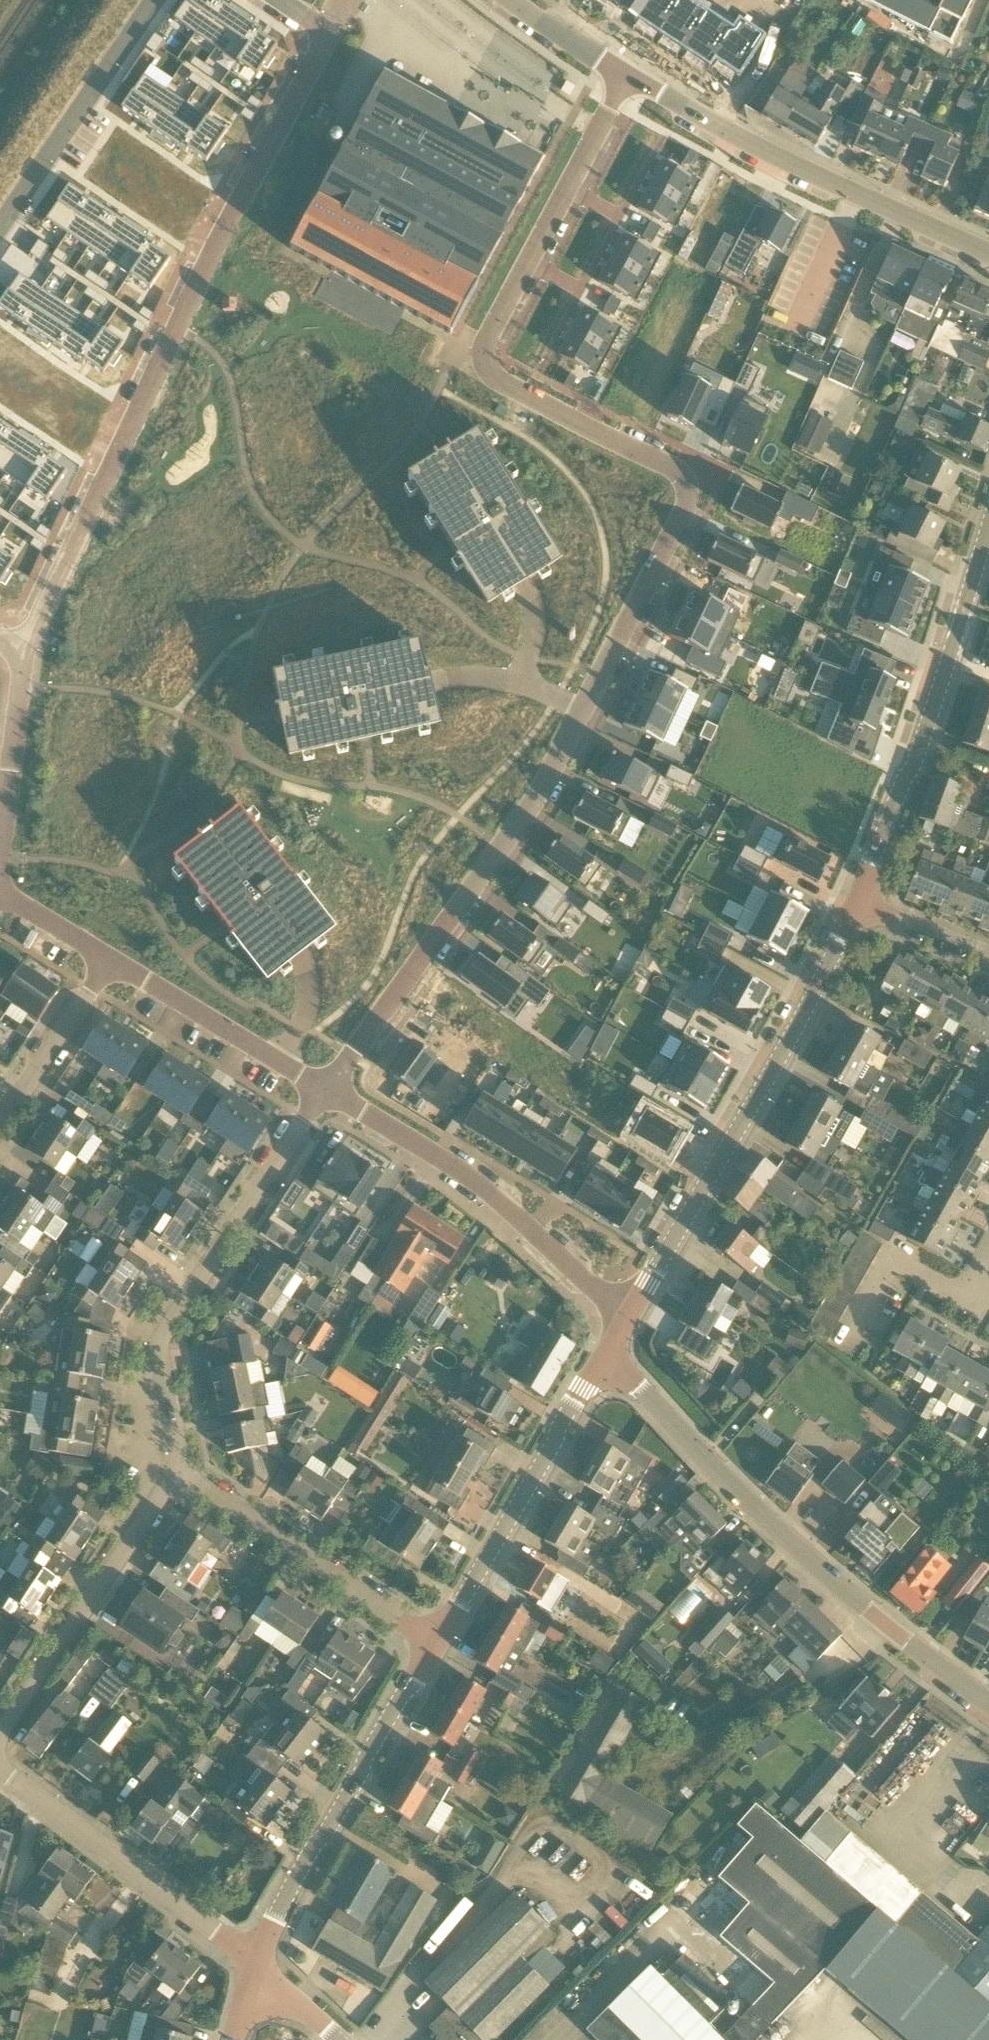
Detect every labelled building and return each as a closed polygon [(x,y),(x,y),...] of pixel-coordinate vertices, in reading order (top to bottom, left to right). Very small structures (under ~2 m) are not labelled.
[(212,28),(231,0),(201,0),(192,13),(212,28)] [(233,0),(231,0),(212,28),(233,42),(255,10),(246,4),(244,7),(233,0)] [(624,3),(619,12),(709,71),(714,62),(738,78),(765,40),(737,22),(731,31),(684,0),(619,0),(624,3)] [(950,43),(972,0),(864,0),(950,43)] [(257,52),(273,27),(262,19),(264,16),(255,10),(233,42),(254,56),(257,52)] [(294,41),(273,27),(257,52),(278,66),(282,60),(286,63),(293,53),(288,50),(294,41)] [(155,35),(146,48),(156,55),(165,42),(155,35)] [(966,54),(953,48),(947,61),(961,67),(966,54)] [(195,58),(190,65),(200,71),(205,65),(195,58)] [(777,125),(783,129),(800,100),(815,75),(817,71),(797,59),(790,70),(779,88),(778,88),(762,116),(777,125)] [(205,65),(200,71),(210,78),(214,71),(205,65)] [(945,66),(942,73),(949,76),(953,75),(955,70),(945,66)] [(907,84),(912,73),(899,68),(894,78),(907,84)] [(909,85),(918,89),(925,74),(915,70),(909,85)] [(502,235),(543,159),(464,117),(385,73),(332,171),(333,171),(293,247),(452,333),(503,236),(502,235)] [(193,74),(189,81),(198,87),(203,81),(193,74)] [(847,94),(815,75),(800,100),(783,129),(816,148),(835,116),(850,123),(863,98),(849,90),(847,94)] [(203,81),(198,87),(208,94),(213,87),(203,81)] [(954,107),(968,112),(974,98),(960,92),(954,107)] [(167,108),(146,93),(127,122),(148,136),(167,108)] [(252,97),(247,104),(258,111),(261,104),(252,97)] [(863,98),(850,123),(851,124),(856,126),(861,129),(853,148),(876,159),(891,125),(878,119),(883,107),(881,106),(863,98)] [(167,108),(148,136),(160,144),(157,148),(166,154),(169,150),(188,122),(167,108)] [(245,109),(241,116),(251,123),(255,116),(245,109)] [(891,125),(876,159),(891,165),(899,169),(902,162),(907,150),(918,154),(930,129),(909,119),(907,118),(902,130),(891,125)] [(177,156),(189,164),(192,161),(209,136),(188,122),(169,150),(166,154),(175,160),(177,156)] [(930,129),(918,154),(929,159),(921,178),(944,189),(958,156),(947,151),(951,138),(930,129)] [(209,136),(192,161),(213,175),(217,169),(221,171),(228,161),(224,159),(230,150),(209,136)] [(693,158),(690,165),(695,168),(699,161),(693,158)] [(701,185),(664,163),(651,187),(689,208),(701,185)] [(974,211),(988,218),(988,176),(974,211)] [(689,208),(651,187),(639,211),(676,232),(689,208)] [(78,233),(97,205),(76,191),(70,201),(63,211),(57,219),(78,233)] [(78,233),(99,248),(118,219),(97,205),(78,233)] [(796,223),(780,214),(779,215),(772,211),(773,210),(771,210),(769,214),(757,207),(726,266),(745,276),(757,253),(759,254),(764,245),(780,253),(796,223)] [(118,219),(99,248),(120,262),(143,226),(134,220),(132,224),(120,216),(118,219)] [(646,232),(657,238),(661,231),(650,225),(646,232)] [(141,276),(160,247),(162,244),(150,236),(152,232),(143,226),(120,262),(141,276)] [(653,245),(657,238),(646,232),(643,239),(653,245)] [(612,260),(649,282),(662,258),(625,236),(612,260)] [(39,241),(30,254),(40,261),(49,248),(39,241)] [(181,261),(160,247),(141,276),(161,290),(181,261)] [(892,249),(871,294),(876,296),(905,311),(926,265),(920,262),(892,249)] [(57,250),(53,256),(63,263),(67,257),(57,250)] [(649,282),(612,260),(599,284),(636,305),(649,282)] [(943,322),(962,282),(926,265),(905,310),(897,327),(896,329),(930,345),(938,326),(941,327),(943,322)] [(57,266),(52,273),(62,280),(67,273),(57,266)] [(89,272),(85,278),(94,285),(99,278),(89,272)] [(99,278),(94,285),(104,291),(109,285),(99,278)] [(962,280),(962,282),(943,322),(964,331),(962,335),(966,344),(966,343),(967,342),(984,351),(988,340),(988,292),(962,280)] [(89,288),(84,295),(94,301),(98,295),(89,288)] [(98,295),(94,301),(104,308),(108,301),(98,295)] [(611,298),(607,305),(618,311),(621,304),(611,298)] [(237,301),(222,301),(222,312),(237,312),(237,301)] [(41,316),(20,302),(1,330),(22,344),(41,316)] [(714,304),(708,316),(719,321),(725,309),(714,304)] [(614,318),(618,311),(607,305),(603,312),(614,318)] [(144,309),(139,316),(150,322),(153,315),(144,309)] [(623,331),(585,310),(573,333),(610,355),(623,331)] [(62,330),(41,316),(22,344),(34,353),(31,356),(40,362),(43,359),(62,330)] [(138,321),(133,328),(144,335),(147,328),(138,321)] [(43,359),(40,362),(49,368),(52,365),(64,373),(83,344),(62,330),(43,359)] [(645,331),(622,375),(635,383),(630,391),(653,404),(673,367),(650,354),(659,339),(645,331)] [(610,355),(573,333),(560,357),(597,378),(610,355)] [(966,343),(966,344),(958,361),(983,373),(988,359),(988,354),(980,350),(966,343)] [(64,373),(84,387),(87,383),(104,358),(83,344),(64,373)] [(934,358),(937,351),(929,347),(926,354),(934,358)] [(801,352),(792,373),(817,385),(827,363),(801,352)] [(852,389),(863,363),(839,353),(828,379),(852,389)] [(87,383),(108,397),(112,391),(116,394),(123,384),(119,381),(125,372),(104,358),(87,383)] [(745,365),(733,391),(745,396),(757,371),(745,365)] [(685,377),(666,417),(691,430),(698,415),(716,423),(734,385),(721,378),(715,391),(685,377)] [(575,378),(571,385),(576,388),(580,381),(575,378)] [(894,429),(897,431),(912,437),(914,438),(930,403),(933,404),(940,390),(916,379),(894,429)] [(892,395),(887,406),(899,412),(906,396),(900,393),(892,395)] [(745,399),(722,446),(725,448),(726,446),(748,457),(770,411),(745,399)] [(984,454),(988,442),(988,428),(965,418),(962,425),(929,410),(922,427),(984,454)] [(818,457),(833,424),(812,414),(798,447),(818,457)] [(912,437),(897,431),(890,448),(889,450),(904,456),(912,437)] [(0,434),(0,457),(11,441),(0,434)] [(433,463),(405,480),(416,498),(413,499),(414,501),(417,499),(436,530),(433,532),(435,534),(437,532),(485,609),(556,565),(508,488),(511,486),(510,484),(507,486),(488,455),(490,454),(489,452),(487,453),(476,436),(448,454),(445,450),(431,459),(433,463)] [(11,441),(0,457),(0,476),(12,484),(36,449),(27,443),(25,446),(13,438),(11,441)] [(52,469),(55,466),(43,458),(45,455),(36,449),(12,484),(33,498),(52,469)] [(908,480),(903,492),(925,502),(948,513),(950,511),(960,489),(953,486),(958,476),(960,472),(928,457),(926,456),(914,482),(908,480)] [(73,483),(52,469),(33,498),(54,512),(73,483)] [(874,480),(868,493),(881,500),(888,487),(874,480)] [(829,483),(821,500),(851,514),(858,496),(829,483)] [(736,486),(725,510),(730,513),(729,516),(733,518),(734,515),(750,521),(756,509),(767,514),(772,503),(788,511),(795,497),(768,484),(761,498),(736,486)] [(891,531),(885,542),(908,555),(932,566),(937,555),(932,552),(938,540),(937,539),(940,535),(943,528),(944,525),(912,509),(909,515),(899,535),(891,531)] [(41,526),(37,533),(47,540),(51,533),(41,526)] [(719,538),(707,562),(745,580),(756,556),(719,538)] [(35,539),(31,546),(41,553),(44,545),(35,539)] [(783,553),(777,565),(802,577),(808,565),(783,553)] [(1,591),(5,593),(12,583),(8,581),(14,572),(0,563),(0,592),(1,591)] [(839,573),(837,578),(849,583),(851,578),(839,573)] [(892,573),(883,597),(921,612),(930,589),(892,573)] [(837,578),(834,584),(847,590),(849,583),(837,578)] [(684,589),(673,612),(720,635),(731,612),(684,589)] [(883,597),(873,620),(911,636),(921,612),(883,597)] [(709,658),(720,635),(673,612),(662,636),(709,658)] [(292,674),(270,678),(277,711),(272,712),(276,729),(281,727),(288,760),(436,728),(429,698),(424,677),(418,647),(398,651),(398,648),(395,648),(396,651),(361,659),(361,656),(358,656),(359,659),(324,667),(324,664),(321,664),(322,667),(295,673),(294,670),(292,670),(292,674)] [(779,648),(774,659),(785,664),(790,653),(779,648)] [(837,666),(831,681),(900,708),(911,682),(899,678),(905,663),(878,652),(868,678),(837,666)] [(774,659),(769,670),(780,675),(785,664),(774,659)] [(649,672),(637,699),(674,717),(687,690),(693,693),(699,681),(676,670),(670,681),(649,672)] [(785,670),(780,683),(793,688),(798,675),(785,670)] [(890,734),(900,708),(831,681),(825,696),(857,708),(843,744),(869,757),(875,742),(882,745),(887,733),(890,734)] [(971,717),(988,723),(988,692),(987,691),(980,689),(971,717)] [(637,699),(624,726),(661,744),(674,717),(637,699)] [(988,753),(988,723),(971,717),(962,744),(988,753)] [(707,723),(703,730),(714,735),(718,728),(707,723)] [(711,742),(714,735),(703,730),(700,737),(711,742)] [(614,755),(602,779),(639,798),(651,774),(614,755)] [(674,775),(668,787),(693,799),(699,788),(674,775)] [(919,819),(923,820),(926,821),(935,825),(949,830),(964,835),(988,844),(988,822),(984,820),(967,813),(963,822),(959,820),(970,790),(962,787),(961,787),(943,780),(934,777),(930,789),(922,812),(919,819)] [(576,807),(572,815),(575,816),(573,819),(619,843),(631,819),(585,795),(579,808),(576,807)] [(200,840),(173,861),(186,877),(183,879),(185,880),(187,878),(209,907),(207,909),(208,911),(211,909),(221,922),(227,930),(266,980),(290,962),(307,948),(332,929),(277,857),(279,855),(278,854),(275,856),(253,827),(255,825),(254,824),(252,825),(239,809),(213,830),(210,826),(197,836),(200,840)] [(655,815),(649,827),(674,840),(680,828),(655,815)] [(925,822),(922,831),(931,834),(934,825),(925,822)] [(696,824),(692,832),(705,839),(711,827),(703,823),(696,824)] [(544,859),(586,889),(602,867),(560,837),(544,859)] [(785,837),(773,860),(818,884),(830,860),(785,837)] [(945,858),(933,854),(924,850),(905,901),(910,903),(912,897),(931,904),(944,872),(940,870),(945,858)] [(752,851),(746,862),(762,870),(771,875),(777,864),(752,851)] [(739,858),(733,870),(756,882),(762,870),(746,862),(739,858)] [(625,860),(617,872),(640,886),(647,874),(625,860)] [(944,872),(931,904),(934,905),(940,907),(944,909),(942,915),(946,917),(951,918),(970,868),(966,867),(956,863),(951,875),(944,872)] [(970,868),(951,918),(955,920),(957,914),(974,920),(986,888),(969,882),(974,870),(970,868)] [(531,877),(515,900),(548,924),(565,901),(531,877)] [(974,920),(982,924),(984,924),(981,930),(987,932),(988,933),(988,889),(986,888),(974,920)] [(770,895),(759,916),(796,936),(807,915),(808,915),(809,914),(770,893),(769,895),(770,895)] [(680,919),(687,906),(674,900),(668,913),(680,919)] [(595,905),(587,916),(610,932),(618,922),(595,905)] [(503,916),(488,938),(530,968),(545,946),(503,916)] [(747,937),(746,938),(785,959),(786,957),(785,957),(790,947),(792,949),(797,939),(795,938),(796,936),(759,916),(748,937),(747,937)] [(734,935),(711,923),(704,935),(727,947),(734,935)] [(549,932),(541,943),(564,959),(572,948),(549,932)] [(721,959),(727,947),(704,935),(698,947),(721,959)] [(644,951),(637,963),(649,970),(655,958),(644,951)] [(891,1014),(896,1005),(922,958),(918,956),(915,962),(900,953),(883,983),(894,989),(883,1009),(891,1014)] [(922,958),(896,1005),(904,1010),(910,998),(921,1004),(938,974),(923,966),(926,960),(922,958)] [(513,997),(529,1005),(547,1014),(557,998),(510,965),(502,976),(492,969),(478,959),(474,966),(470,963),(460,976),(464,979),(463,980),(503,1009),(504,1009),(513,997)] [(1,998),(38,1023),(59,991),(22,966),(1,998)] [(714,988),(759,1013),(771,991),(726,966),(714,988)] [(9,976),(0,970),(0,989),(9,976)] [(943,977),(938,974),(921,1004),(932,1010),(926,1020),(934,1025),(960,979),(956,977),(953,983),(943,977)] [(697,977),(685,1001),(702,1009),(714,986),(697,977)] [(934,1025),(934,1026),(941,1030),(942,1031),(942,1029),(948,1019),(960,1026),(976,996),(961,987),(964,981),(960,979),(934,1025)] [(759,1013),(714,988),(701,1010),(746,1035),(759,1013)] [(976,996),(960,1025),(969,1031),(963,1042),(971,1047),(988,1016),(988,1003),(976,996)] [(670,1012),(689,1023),(696,1011),(673,999),(666,1011),(670,1012)] [(670,1012),(664,1024),(688,1037),(694,1026),(689,1023),(670,1012)] [(971,1047),(979,1051),(986,1040),(988,1042),(988,1016),(971,1047)] [(890,1019),(885,1026),(896,1033),(901,1025),(890,1019)] [(126,1033),(106,1020),(85,1053),(104,1066),(126,1033)] [(21,1024),(16,1032),(27,1039),(32,1031),(21,1024)] [(604,1024),(592,1049),(608,1056),(619,1031),(604,1024)] [(839,1050),(865,1065),(873,1051),(888,1060),(894,1049),(879,1040),(880,1040),(853,1025),(839,1050)] [(934,1026),(929,1035),(936,1039),(941,1030),(934,1026)] [(919,1029),(913,1040),(923,1045),(923,1044),(928,1035),(919,1029)] [(145,1046),(126,1033),(104,1066),(124,1079),(145,1046)] [(959,1040),(953,1050),(966,1057),(967,1056),(971,1047),(963,1042),(959,1040)] [(924,1070),(931,1056),(905,1041),(898,1055),(924,1070)] [(436,1058),(413,1042),(390,1075),(413,1092),(436,1058)] [(578,1042),(568,1054),(579,1062),(588,1050),(578,1042)] [(693,1045),(680,1067),(716,1088),(728,1066),(693,1045)] [(971,1047),(967,1056),(974,1060),(979,1051),(971,1047)] [(837,1054),(825,1075),(851,1090),(865,1098),(868,1094),(871,1086),(879,1073),(865,1065),(839,1050),(837,1054)] [(187,1071),(168,1058),(146,1090),(166,1103),(187,1071)] [(680,1067),(667,1089),(703,1110),(716,1088),(680,1067)] [(509,1070),(505,1078),(525,1089),(529,1082),(509,1070)] [(187,1071),(166,1103),(184,1115),(180,1121),(192,1129),(213,1097),(203,1090),(207,1083),(187,1071)] [(634,1074),(628,1085),(652,1100),(658,1088),(634,1074)] [(82,1100),(70,1092),(66,1099),(77,1107),(82,1100)] [(971,1101),(988,1111),(988,1092),(986,1098),(976,1093),(971,1101)] [(463,1127),(482,1139),(502,1107),(483,1095),(463,1127)] [(814,1095),(800,1119),(827,1135),(838,1141),(840,1143),(854,1117),(847,1113),(814,1095)] [(213,1097),(192,1129),(203,1136),(208,1128),(228,1141),(249,1109),(229,1096),(224,1104),(213,1097)] [(874,1097),(866,1111),(893,1126),(898,1129),(916,1139),(917,1139),(923,1128),(922,1128),(900,1115),(901,1112),(882,1102),(874,1097)] [(543,1098),(539,1104),(559,1116),(563,1110),(543,1098)] [(77,1107),(89,1115),(94,1108),(82,1100),(77,1107)] [(966,1109),(977,1115),(971,1125),(988,1136),(988,1111),(971,1101),(966,1109)] [(520,1118),(502,1107),(482,1139),(501,1150),(520,1118)] [(438,1108),(432,1116),(439,1120),(444,1112),(438,1108)] [(228,1141),(220,1153),(239,1166),(247,1153),(247,1154),(269,1122),(249,1109),(228,1141)] [(893,1126),(866,1111),(865,1112),(860,1121),(858,1124),(867,1130),(891,1143),(898,1129),(893,1126)] [(649,1114),(634,1136),(668,1159),(683,1136),(649,1114)] [(77,1159),(96,1130),(73,1115),(66,1125),(50,1115),(38,1133),(68,1153),(77,1159)] [(539,1129),(520,1118),(501,1150),(519,1162),(539,1129)] [(813,1160),(804,1173),(826,1187),(836,1194),(835,1196),(854,1210),(859,1203),(852,1199),(857,1188),(832,1174),(833,1171),(827,1168),(834,1157),(819,1149),(827,1135),(800,1119),(786,1145),(813,1160)] [(961,1119),(950,1138),(988,1161),(988,1136),(961,1119)] [(124,1128),(112,1120),(107,1127),(119,1135),(124,1128)] [(591,1128),(587,1135),(607,1147),(612,1140),(591,1128)] [(557,1140),(539,1129),(519,1162),(537,1173),(557,1140)] [(38,1133),(26,1151),(55,1170),(67,1152),(38,1133)] [(938,1143),(945,1147),(939,1158),(950,1163),(980,1181),(987,1169),(988,1166),(988,1161),(950,1138),(950,1139),(942,1135),(938,1143)] [(121,1145),(130,1151),(134,1145),(124,1139),(121,1145)] [(557,1140),(537,1173),(557,1185),(577,1152),(557,1140)] [(341,1148),(312,1191),(333,1205),(362,1162),(359,1160),(361,1158),(354,1153),(352,1155),(341,1148)] [(751,1152),(738,1170),(763,1189),(792,1210),(800,1215),(809,1203),(801,1197),(795,1193),(773,1177),(776,1173),(777,1171),(751,1152)] [(131,1154),(125,1163),(134,1170),(141,1160),(131,1154)] [(639,1156),(635,1163),(655,1176),(659,1169),(639,1156)] [(163,1173),(168,1166),(156,1158),(152,1165),(163,1173)] [(362,1162),(333,1205),(355,1218),(383,1176),(362,1162)] [(923,1163),(919,1171),(929,1176),(932,1170),(933,1168),(923,1163)] [(932,1170),(929,1176),(976,1203),(978,1199),(972,1196),(974,1193),(980,1181),(950,1163),(944,1174),(934,1168),(932,1170)] [(574,1202),(593,1214),(613,1181),(594,1170),(574,1202)] [(763,1189),(738,1170),(721,1193),(766,1226),(774,1215),(755,1201),(763,1189)] [(917,1170),(912,1179),(924,1186),(924,1185),(926,1181),(929,1176),(919,1171),(917,1170)] [(60,1188),(67,1178),(59,1172),(53,1182),(52,1183),(60,1188)] [(821,1194),(826,1187),(804,1173),(797,1185),(817,1199),(821,1194)] [(924,1186),(918,1195),(959,1219),(968,1204),(973,1207),(976,1203),(929,1176),(926,1181),(924,1185),(924,1186)] [(186,1177),(181,1185),(193,1192),(198,1185),(186,1177)] [(67,1178),(60,1188),(69,1194),(76,1184),(67,1178)] [(173,1195),(161,1213),(191,1233),(202,1217),(204,1214),(189,1204),(187,1203),(186,1203),(189,1198),(193,1192),(181,1185),(173,1179),(166,1190),(173,1195)] [(69,1194),(47,1180),(33,1201),(15,1189),(3,1207),(32,1226),(43,1234),(70,1195),(69,1194)] [(632,1193),(631,1192),(613,1181),(593,1214),(611,1225),(612,1225),(632,1193)] [(293,1182),(279,1203),(289,1209),(303,1189),(293,1182)] [(198,1185),(193,1192),(205,1200),(210,1193),(198,1185)] [(612,1225),(611,1225),(630,1237),(651,1204),(631,1192),(632,1193),(612,1225)] [(891,1195),(887,1202),(893,1206),(897,1199),(891,1195)] [(912,1207),(908,1214),(954,1241),(957,1237),(951,1234),(959,1219),(929,1201),(923,1213),(912,1207)] [(2,1233),(0,1236),(0,1246),(4,1248),(25,1262),(32,1252),(19,1244),(32,1226),(3,1207),(0,1211),(0,1231),(2,1233)] [(370,1306),(411,1240),(421,1246),(436,1221),(415,1207),(400,1233),(390,1249),(373,1239),(358,1264),(374,1274),(358,1300),(370,1306)] [(99,1233),(108,1219),(91,1208),(91,1209),(82,1222),(99,1233)] [(161,1213),(152,1208),(140,1226),(141,1227),(134,1238),(154,1251),(161,1241),(178,1253),(191,1233),(161,1213)] [(954,1241),(908,1214),(903,1223),(914,1229),(908,1240),(938,1257),(947,1241),(952,1244),(954,1241)] [(119,1238),(125,1230),(108,1219),(99,1233),(104,1236),(105,1236),(109,1238),(112,1234),(119,1238)] [(411,1240),(386,1281),(405,1293),(430,1252),(449,1264),(464,1239),(436,1221),(421,1246),(411,1240)] [(889,1243),(895,1233),(875,1221),(870,1232),(889,1243)] [(274,1224),(265,1236),(274,1242),(282,1229),(274,1224)] [(358,1225),(344,1246),(355,1252),(368,1232),(358,1225)] [(714,1248),(750,1275),(757,1265),(763,1269),(774,1255),(771,1253),(770,1254),(751,1240),(731,1225),(714,1248)] [(760,1227),(751,1240),(770,1254),(771,1253),(779,1242),(760,1227)] [(847,1231),(839,1241),(849,1250),(857,1239),(847,1231)] [(857,1245),(877,1257),(883,1246),(863,1235),(857,1245)] [(141,1274),(123,1262),(130,1252),(110,1239),(103,1249),(101,1248),(89,1265),(129,1292),(141,1274)] [(823,1257),(838,1263),(844,1248),(829,1243),(823,1257)] [(343,1245),(337,1255),(349,1262),(355,1253),(345,1246),(343,1245)] [(857,1245),(851,1256),(871,1267),(877,1257),(857,1245)] [(2,1289),(14,1270),(26,1278),(32,1268),(25,1262),(4,1248),(0,1253),(0,1288),(2,1289)] [(32,1252),(25,1262),(32,1268),(39,1257),(32,1252)] [(266,1255),(253,1275),(283,1294),(296,1275),(304,1280),(307,1275),(310,1270),(290,1257),(284,1267),(283,1266),(266,1255)] [(851,1256),(845,1267),(865,1278),(871,1267),(851,1256)] [(493,1285),(498,1276),(504,1280),(509,1271),(495,1263),(485,1280),(493,1285)] [(117,1310),(129,1292),(89,1265),(87,1264),(75,1282),(79,1284),(72,1295),(92,1309),(99,1298),(117,1310)] [(845,1267),(838,1277),(858,1289),(865,1278),(845,1267)] [(243,1291),(241,1294),(258,1306),(251,1316),(272,1329),(277,1320),(278,1320),(278,1319),(270,1314),(283,1294),(253,1275),(243,1291)] [(838,1277),(832,1288),(852,1299),(858,1289),(838,1277)] [(699,1294),(695,1302),(720,1317),(727,1304),(737,1310),(743,1300),(731,1293),(706,1278),(697,1293),(699,1294)] [(756,1294),(775,1308),(787,1316),(793,1306),(763,1284),(756,1294)] [(813,1287),(809,1293),(810,1302),(817,1307),(825,1295),(813,1287)] [(13,1296),(2,1289),(0,1288),(0,1313),(13,1296)] [(421,1329),(442,1296),(429,1288),(408,1321),(421,1329)] [(832,1288),(826,1299),(846,1310),(852,1299),(832,1288)] [(756,1294),(748,1304),(769,1318),(775,1308),(756,1294)] [(826,1299),(820,1310),(840,1321),(846,1310),(826,1299)] [(678,1341),(677,1344),(678,1345),(706,1361),(713,1351),(716,1345),(722,1335),(712,1329),(720,1317),(695,1302),(690,1310),(688,1309),(681,1321),(679,1323),(680,1324),(687,1327),(686,1329),(678,1341)] [(803,1325),(812,1313),(798,1303),(789,1314),(803,1325)] [(440,1305),(427,1324),(438,1331),(451,1312),(440,1305)] [(38,1325),(46,1315),(34,1306),(26,1315),(38,1325)] [(820,1310),(814,1320),(834,1332),(840,1321),(820,1310)] [(106,1358),(109,1337),(89,1333),(91,1321),(67,1317),(62,1351),(106,1358)] [(449,1320),(441,1333),(458,1344),(467,1331),(449,1320)] [(519,1353),(505,1375),(527,1388),(543,1398),(555,1378),(575,1346),(564,1339),(533,1320),(527,1329),(525,1328),(525,1330),(524,1329),(517,1341),(529,1348),(535,1352),(531,1360),(525,1356),(524,1356),(519,1353)] [(827,1343),(834,1332),(814,1320),(807,1332),(827,1343)] [(905,1375),(929,1332),(910,1321),(893,1351),(904,1358),(896,1370),(905,1375)] [(316,1352),(330,1327),(322,1322),(307,1347),(316,1352)] [(297,1345),(305,1332),(297,1327),(288,1340),(297,1345)] [(791,1329),(785,1345),(803,1352),(809,1336),(791,1329)] [(905,1375),(913,1380),(920,1367),(929,1372),(930,1373),(944,1349),(946,1350),(949,1343),(929,1332),(905,1375)] [(14,1351),(21,1340),(14,1335),(7,1346),(14,1351)] [(232,1367),(211,1372),(216,1394),(250,1388),(264,1385),(265,1385),(260,1362),(255,1363),(253,1351),(250,1335),(226,1339),(229,1355),(232,1367)] [(287,1361),(295,1347),(282,1339),(274,1353),(287,1361)] [(929,1372),(925,1379),(937,1385),(932,1395),(930,1397),(939,1402),(963,1359),(950,1352),(946,1350),(944,1349),(930,1373),(929,1372)] [(102,1380),(106,1358),(62,1351),(56,1384),(80,1388),(82,1376),(102,1380)] [(777,1356),(767,1368),(782,1381),(792,1368),(777,1356)] [(466,1358),(460,1368),(466,1371),(472,1370),(476,1364),(466,1358)] [(939,1402),(958,1413),(964,1402),(982,1370),(963,1359),(939,1402)] [(414,1381),(422,1369),(408,1360),(400,1373),(414,1381)] [(328,1368),(317,1361),(310,1372),(321,1379),(328,1368)] [(477,1379),(470,1391),(482,1398),(476,1408),(476,1410),(491,1418),(508,1428),(521,1405),(507,1397),(502,1394),(509,1383),(491,1373),(484,1369),(478,1380),(477,1379)] [(965,1401),(974,1406),(968,1418),(969,1419),(977,1424),(988,1402),(988,1374),(982,1370),(965,1401)] [(338,1372),(331,1378),(338,1386),(345,1380),(338,1372)] [(394,1406),(408,1382),(395,1373),(372,1412),(386,1421),(395,1406),(394,1406)] [(744,1382),(734,1394),(744,1402),(754,1391),(744,1382)] [(33,1392),(29,1414),(44,1416),(95,1425),(98,1403),(78,1400),(80,1388),(56,1384),(54,1396),(33,1392)] [(267,1420),(264,1407),(268,1406),(264,1385),(250,1388),(216,1394),(220,1417),(241,1413),(244,1425),(267,1420)] [(759,1410),(766,1402),(755,1393),(748,1401),(759,1410)] [(977,1424),(985,1428),(988,1422),(988,1402),(977,1424)] [(911,1417),(897,1406),(887,1419),(902,1430),(911,1417)] [(305,1410),(298,1420),(310,1427),(316,1417),(305,1410)] [(367,1452),(386,1421),(372,1412),(346,1454),(354,1458),(360,1448),(367,1452)] [(28,1414),(24,1435),(32,1436),(30,1451),(48,1454),(48,1451),(55,1453),(66,1454),(68,1443),(91,1446),(95,1425),(44,1416),(29,1414),(28,1414)] [(270,1458),(265,1435),(273,1434),(270,1420),(267,1420),(244,1425),(223,1429),(228,1454),(249,1450),(254,1477),(267,1485),(280,1463),(270,1458)] [(297,1445),(307,1427),(297,1421),(287,1439),(297,1445)] [(960,1427),(952,1424),(948,1431),(955,1435),(960,1427)] [(314,1440),(316,1435),(308,1429),(302,1438),(307,1442),(314,1440)] [(487,1463),(497,1447),(468,1429),(461,1440),(458,1438),(456,1442),(446,1436),(435,1453),(473,1476),(482,1460),(487,1463)] [(647,1471),(653,1460),(631,1447),(625,1458),(602,1444),(591,1463),(636,1490),(647,1471)] [(819,1461),(795,1444),(765,1484),(766,1485),(792,1504),(792,1505),(813,1477),(809,1475),(819,1461)] [(889,1445),(884,1451),(889,1456),(894,1449),(889,1445)] [(312,1457),(302,1450),(296,1446),(291,1454),(307,1465),(312,1457)] [(473,1476),(435,1453),(423,1472),(435,1479),(433,1482),(436,1483),(429,1495),(459,1512),(468,1496),(463,1493),(473,1476)] [(53,1466),(36,1454),(26,1469),(42,1481),(53,1466)] [(79,1472),(81,1460),(55,1456),(53,1467),(79,1472)] [(350,1478),(356,1466),(339,1457),(333,1469),(350,1478)] [(881,1496),(901,1473),(888,1461),(868,1484),(881,1496)] [(361,1462),(354,1473),(365,1480),(372,1469),(361,1462)] [(842,1462),(822,1485),(845,1505),(865,1482),(842,1462)] [(618,1520),(636,1490),(591,1463),(579,1483),(603,1496),(597,1507),(618,1520)] [(331,1468),(322,1481),(303,1510),(321,1522),(343,1489),(353,1495),(359,1487),(331,1468)] [(303,1510),(322,1481),(304,1469),(285,1498),(303,1510)] [(375,1471),(370,1481),(376,1485),(379,1485),(384,1477),(375,1471)] [(672,1497),(660,1485),(653,1493),(664,1505),(672,1497)] [(99,1525),(81,1514),(88,1504),(68,1490),(61,1501),(50,1494),(39,1511),(46,1517),(87,1544),(99,1525)] [(641,1530),(639,1532),(648,1540),(659,1530),(674,1546),(678,1542),(686,1534),(710,1510),(703,1502),(695,1494),(688,1501),(676,1513),(667,1504),(665,1507),(649,1522),(643,1528),(641,1530)] [(0,1504),(0,1513),(11,1522),(22,1509),(6,1496),(0,1504)] [(433,1512),(409,1496),(390,1525),(431,1552),(443,1534),(426,1522),(433,1512)] [(894,1523),(870,1503),(858,1517),(862,1520),(856,1526),(843,1540),(864,1558),(859,1564),(873,1576),(891,1556),(890,1555),(895,1549),(899,1552),(919,1529),(902,1514),(894,1523)] [(623,1522),(618,1520),(597,1507),(591,1517),(567,1504),(556,1523),(585,1540),(594,1525),(614,1537),(623,1522)] [(686,1534),(678,1542),(694,1558),(681,1570),(691,1581),(699,1573),(716,1554),(707,1545),(726,1526),(723,1522),(710,1510),(686,1534)] [(50,1560),(57,1550),(74,1562),(87,1544),(46,1517),(35,1534),(37,1536),(30,1547),(50,1560)] [(545,1541),(545,1542),(560,1551),(568,1555),(562,1566),(584,1579),(590,1568),(601,1549),(585,1540),(556,1523),(545,1541)] [(232,1541),(208,1524),(199,1538),(182,1526),(170,1544),(199,1564),(211,1546),(223,1554),(232,1541)] [(419,1570),(431,1552),(390,1525),(378,1542),(371,1537),(363,1550),(394,1570),(402,1559),(419,1570)] [(160,1559),(158,1563),(176,1575),(169,1585),(192,1600),(199,1590),(187,1582),(199,1564),(170,1544),(160,1559)] [(739,1592),(766,1563),(745,1544),(728,1563),(720,1556),(703,1576),(721,1592),(729,1583),(739,1592)] [(49,1600),(61,1582),(44,1570),(50,1560),(30,1547),(23,1558),(31,1563),(20,1581),(49,1600)] [(919,1559),(892,1592),(911,1607),(919,1614),(935,1595),(931,1592),(924,1587),(944,1561),(928,1548),(919,1559)] [(622,1551),(615,1558),(622,1566),(630,1558),(622,1551)] [(988,1568),(988,1567),(978,1559),(942,1605),(954,1614),(988,1568)] [(541,1601),(551,1585),(564,1592),(570,1581),(534,1561),(517,1589),(541,1601)] [(49,1600),(20,1581),(7,1572),(0,1581),(0,1608),(13,1617),(20,1606),(37,1618),(49,1600)] [(842,1636),(802,1597),(803,1596),(786,1580),(763,1603),(765,1605),(754,1616),(769,1631),(776,1623),(799,1646),(788,1657),(805,1673),(842,1636)] [(252,1589),(248,1596),(259,1603),(267,1591),(261,1587),(252,1589)] [(158,1601),(143,1591),(119,1627),(161,1655),(168,1644),(176,1647),(183,1637),(177,1630),(185,1619),(192,1623),(200,1611),(166,1589),(158,1601)] [(981,1590),(963,1611),(976,1618),(964,1640),(984,1651),(988,1643),(988,1595),(981,1590)] [(249,1623),(239,1636),(247,1641),(252,1634),(273,1647),(301,1605),(291,1599),(282,1593),(278,1601),(276,1603),(261,1626),(251,1619),(250,1620),(249,1623)] [(663,1606),(657,1602),(654,1599),(653,1598),(641,1613),(646,1616),(652,1621),(663,1606)] [(201,1602),(197,1609),(207,1615),(211,1608),(201,1602)] [(301,1605),(273,1647),(291,1659),(287,1665),(297,1672),(307,1657),(297,1650),(308,1634),(311,1630),(319,1617),(301,1605)] [(524,1653),(540,1625),(507,1606),(491,1634),(524,1653)] [(726,1628),(735,1619),(720,1606),(692,1638),(696,1642),(690,1650),(697,1657),(704,1649),(705,1650),(707,1649),(726,1628)] [(249,1623),(230,1610),(221,1624),(239,1636),(249,1623)] [(539,1633),(559,1645),(568,1630),(548,1618),(539,1633)] [(740,1642),(726,1628),(707,1649),(716,1658),(720,1653),(725,1658),(740,1642)] [(216,1633),(212,1639),(214,1646),(220,1650),(227,1648),(231,1642),(229,1635),(223,1631),(216,1633)] [(332,1680),(337,1672),(357,1643),(339,1631),(328,1647),(318,1640),(297,1672),(305,1677),(307,1679),(314,1669),(332,1680)] [(535,1691),(522,1684),(523,1682),(511,1675),(524,1653),(491,1634),(474,1662),(496,1675),(491,1683),(505,1691),(515,1697),(527,1704),(535,1691)] [(645,1641),(635,1652),(644,1660),(645,1659),(654,1650),(645,1641)] [(19,1661),(26,1650),(14,1642),(6,1653),(19,1661)] [(353,1702),(372,1674),(365,1670),(375,1655),(357,1643),(337,1672),(332,1680),(328,1686),(353,1702)] [(106,1648),(98,1659),(109,1668),(117,1658),(106,1648)] [(614,1662),(598,1651),(589,1664),(605,1675),(614,1662)] [(69,1685),(87,1662),(88,1661),(78,1653),(59,1677),(69,1685)] [(653,1667),(662,1675),(671,1664),(663,1656),(653,1667)] [(778,1656),(763,1671),(775,1683),(790,1668),(778,1656)] [(297,1672),(293,1677),(301,1682),(305,1677),(297,1672)] [(110,1709),(126,1687),(107,1673),(90,1694),(110,1709)] [(592,1690),(599,1679),(590,1674),(583,1685),(592,1690)] [(470,1720),(486,1692),(464,1679),(448,1707),(470,1720)] [(873,1740),(900,1709),(888,1698),(890,1696),(881,1688),(878,1691),(866,1680),(858,1690),(855,1687),(845,1699),(848,1701),(840,1711),(873,1740)] [(602,1776),(645,1703),(607,1681),(543,1792),(650,1854),(671,1816),(602,1776)] [(584,1705),(590,1695),(577,1687),(571,1697),(584,1705)] [(212,1688),(204,1699),(218,1708),(225,1698),(212,1688)] [(249,1688),(243,1696),(252,1703),(262,1689),(249,1688)] [(299,1714),(286,1731),(314,1752),(327,1735),(310,1722),(318,1712),(290,1691),(282,1701),(299,1714)] [(506,1711),(515,1697),(505,1691),(496,1706),(506,1711)] [(40,1721),(21,1746),(29,1751),(35,1756),(40,1760),(41,1759),(77,1711),(82,1705),(72,1697),(68,1703),(60,1697),(59,1698),(58,1697),(40,1721)] [(453,1748),(470,1720),(448,1707),(431,1735),(453,1748)] [(349,1730),(358,1716),(346,1708),(337,1723),(349,1730)] [(106,1755),(129,1725),(115,1714),(92,1744),(89,1742),(70,1767),(77,1772),(91,1783),(110,1758),(106,1755)] [(300,1769),(314,1752),(286,1731),(274,1722),(258,1743),(251,1737),(246,1743),(253,1749),(254,1748),(262,1755),(276,1766),(284,1756),(300,1769)] [(773,1734),(752,1748),(759,1760),(780,1745),(773,1734)] [(254,1764),(262,1755),(254,1748),(253,1749),(246,1758),(254,1764)] [(473,1770),(481,1756),(469,1750),(461,1763),(473,1770)] [(421,1752),(405,1780),(435,1798),(441,1802),(449,1788),(435,1779),(443,1765),(421,1752)] [(143,1782),(160,1762),(149,1753),(133,1774),(143,1782)] [(254,1764),(240,1781),(279,1811),(281,1809),(293,1794),(274,1779),(273,1778),(269,1775),(276,1766),(262,1755),(254,1764)] [(806,1833),(856,1776),(832,1755),(782,1812),(806,1833)] [(464,1785),(473,1770),(461,1763),(452,1778),(464,1785)] [(140,1816),(131,1829),(145,1839),(151,1843),(152,1844),(155,1841),(166,1849),(167,1849),(179,1832),(181,1829),(169,1821),(179,1808),(191,1816),(192,1817),(193,1817),(198,1820),(209,1804),(204,1800),(206,1798),(178,1777),(156,1807),(150,1802),(149,1803),(144,1799),(140,1800),(134,1808),(134,1812),(140,1816)] [(439,1835),(426,1827),(441,1802),(435,1798),(405,1780),(388,1808),(404,1817),(399,1825),(433,1845),(439,1835)] [(220,1807),(219,1808),(242,1826),(243,1825),(250,1816),(266,1828),(279,1811),(240,1781),(227,1798),(220,1807)] [(770,1789),(759,1800),(768,1810),(779,1799),(770,1789)] [(7,1827),(10,1797),(0,1797),(0,1826),(7,1827)] [(826,1970),(877,1910),(757,1805),(738,1826),(753,1839),(719,1878),(749,1904),(720,1938),(774,1984),(794,2001),(825,1969),(826,1970)] [(981,1832),(972,1847),(987,1856),(988,1853),(988,1837),(981,1832)] [(4,1880),(8,1866),(4,1865),(12,1836),(0,1833),(0,1879),(4,1880)] [(499,1856),(483,1847),(472,1866),(487,1875),(499,1856)] [(6,1928),(13,1930),(13,1928),(18,1912),(32,1923),(77,1862),(58,1849),(21,1900),(5,1896),(0,1916),(0,1927),(6,1928)] [(362,1924),(393,1871),(362,1853),(331,1905),(338,1909),(362,1924)] [(55,1917),(70,1897),(75,1902),(83,1891),(95,1876),(77,1862),(32,1923),(47,1934),(43,1948),(45,1950),(33,1990),(50,1997),(68,1946),(73,1949),(82,1937),(55,1917)] [(220,1868),(207,1870),(209,1885),(222,1884),(220,1868)] [(382,1991),(435,1901),(411,1887),(383,1935),(362,1924),(338,1909),(329,1923),(312,1951),(371,1985),(382,1991)] [(977,1940),(922,1893),(895,1925),(988,2005),(988,1926),(977,1940)] [(549,1928),(515,1894),(424,1983),(449,2008),(429,2028),(441,2039),(493,2039),(549,1986),(529,1966),(558,1938),(549,1928)] [(895,1925),(877,1910),(826,1970),(908,2039),(988,2039),(988,2005),(895,1925)] [(126,1973),(125,1973),(140,1984),(146,1983),(150,1981),(154,1976),(161,1982),(182,1954),(165,1941),(158,1951),(148,1944),(126,1973)] [(161,1982),(179,1995),(162,2018),(177,2022),(195,1997),(184,1989),(200,1968),(182,1954),(161,1982)] [(774,1984),(734,2026),(719,2012),(729,2001),(698,1970),(684,1955),(661,1978),(650,1967),(587,2030),(597,2039),(757,2039),(794,2001),(774,1984)] [(157,1990),(149,1999),(155,2004),(163,1995),(157,1990)] [(7,2011),(6,2021),(19,2023),(21,2013),(7,2011)] [(141,2039),(192,2039),(191,2038),(173,2034),(177,2022),(162,2018),(156,2017),(155,2017),(148,2015),(147,2015),(141,2039)]
